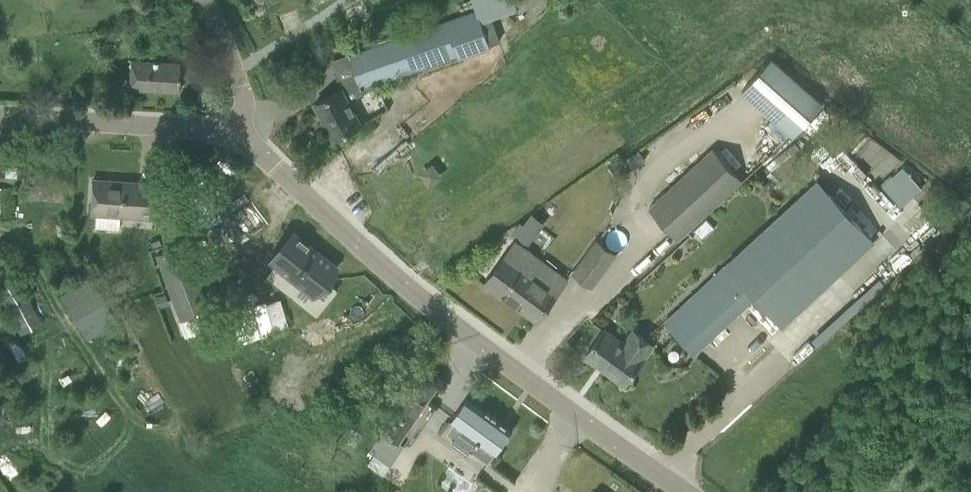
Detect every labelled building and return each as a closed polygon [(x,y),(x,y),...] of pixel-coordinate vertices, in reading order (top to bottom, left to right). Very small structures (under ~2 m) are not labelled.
[(504,0),(477,0),(483,19),(510,10),(508,4),(506,4),(504,0)] [(360,124),(348,101),(363,94),(361,88),(456,54),(457,58),(488,47),(475,9),(349,54),(355,73),(337,80),(340,89),(314,103),(334,138),(360,124)] [(772,56),(742,89),(792,135),(822,102),(772,56)] [(178,63),(130,60),(128,87),(177,89),(178,63)] [(744,179),(714,147),(648,207),(678,240),(744,179)] [(883,185),(905,207),(925,185),(904,164),(883,185)] [(25,187),(24,197),(63,199),(65,172),(15,169),(15,170),(0,169),(0,185),(25,187)] [(755,297),(782,325),(874,239),(817,178),(664,320),(695,353),(755,297)] [(90,213),(96,213),(95,228),(119,230),(120,215),(153,217),(156,184),(92,180),(90,213)] [(532,243),(549,218),(534,208),(517,232),(532,243)] [(295,236),(290,231),(265,257),(270,262),(259,273),(284,296),(294,285),(306,296),(331,270),(304,245),(305,245),(304,244),(303,244),(296,237),(296,236),(295,236)] [(612,256),(594,243),(571,274),(589,287),(612,256)] [(185,244),(155,255),(180,322),(210,311),(185,244)] [(556,293),(534,277),(542,265),(514,244),(484,284),(500,296),(502,294),(537,319),(556,293)] [(0,246),(0,299),(20,334),(42,322),(0,246)] [(121,322),(96,277),(63,295),(89,341),(121,322)] [(276,299),(222,318),(232,347),(286,328),(276,299)] [(3,309),(0,311),(0,331),(11,325),(3,309)] [(652,345),(631,329),(623,340),(606,327),(585,355),(624,384),(643,358),(642,358),(652,345)] [(381,433),(397,444),(437,385),(421,374),(381,433)] [(487,463),(511,430),(506,425),(506,424),(505,424),(503,427),(499,424),(502,421),(501,420),(500,421),(466,397),(449,420),(479,441),(472,451),(487,463)]
